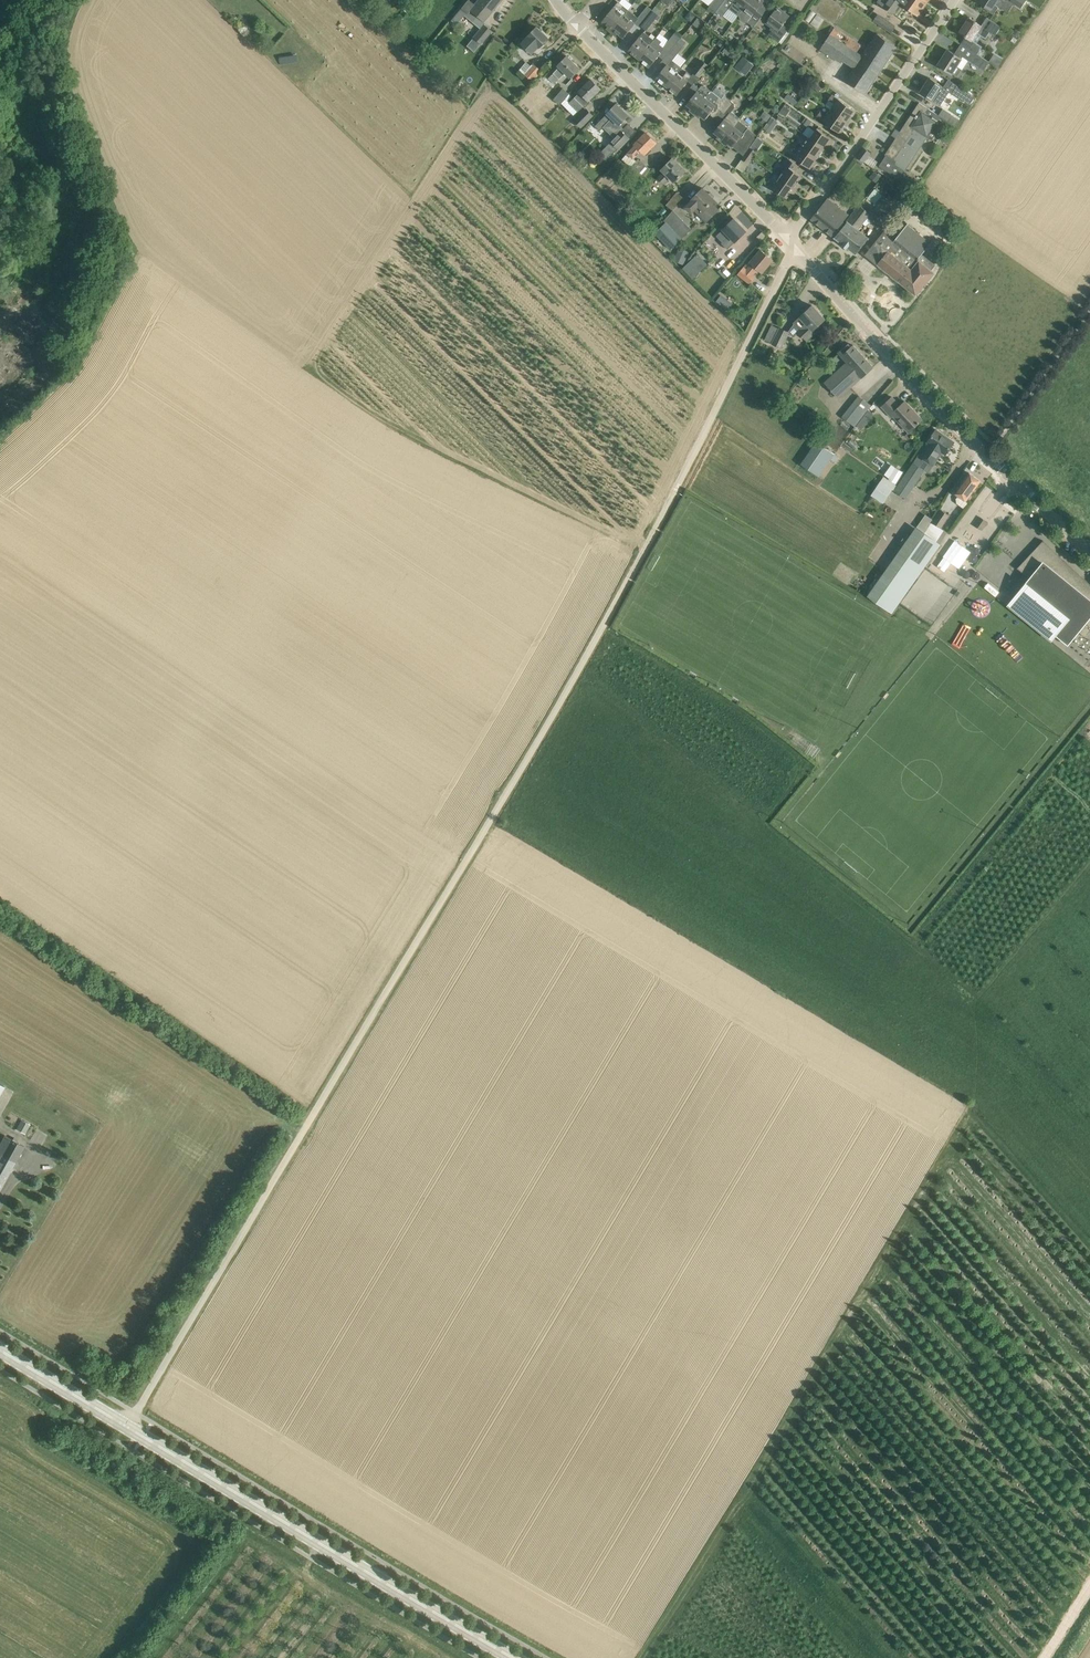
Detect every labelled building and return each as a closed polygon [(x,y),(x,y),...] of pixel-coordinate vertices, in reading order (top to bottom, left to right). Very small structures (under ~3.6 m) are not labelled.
[(495,7),(501,0),(478,0),(475,4),(470,0),(468,0),(461,8),(467,13),(469,10),(483,22),(495,7)] [(708,8),(715,14),(716,12),(725,0),(714,0),(708,8)] [(716,12),(723,17),(730,8),(739,15),(750,0),(725,0),(716,12)] [(739,15),(741,16),(741,18),(742,19),(743,21),(744,22),(746,22),(749,22),(754,26),(766,11),(769,7),(763,2),(765,0),(764,0),(750,0),(739,15)] [(928,2),(925,0),(888,0),(884,5),(894,13),(901,3),(918,15),(928,2)] [(980,2),(986,6),(985,8),(994,15),(999,8),(1002,10),(1007,2),(1004,0),(981,0),(980,2)] [(1027,0),(1011,0),(1010,1),(1022,8),(1027,0)] [(614,6),(603,21),(609,25),(607,28),(611,32),(629,10),(624,5),(620,2),(619,1),(614,7),(614,6)] [(641,25),(647,30),(662,11),(656,6),(653,10),(645,19),(646,20),(641,25)] [(645,19),(653,10),(648,6),(641,15),(645,19)] [(780,41),(781,39),(788,31),(782,26),(790,16),(778,6),(766,23),(771,26),(769,28),(771,30),(769,33),(780,41)] [(465,15),(459,10),(451,20),(457,25),(465,15)] [(639,18),(629,10),(611,32),(616,35),(618,33),(624,38),(639,18)] [(692,12),(688,17),(700,27),(704,21),(692,12)] [(825,19),(817,14),(812,22),(820,27),(825,19)] [(892,33),(896,26),(878,14),(874,21),(892,33)] [(970,17),(960,32),(965,35),(960,42),(962,43),(961,43),(978,54),(983,47),(977,43),(972,40),(977,32),(981,35),(986,38),(990,32),(995,35),(1001,26),(987,17),(982,25),(979,23),(970,17)] [(481,44),(492,31),(484,24),(473,37),(481,44)] [(528,35),(529,36),(522,43),(532,54),(540,47),(549,38),(537,26),(528,35)] [(862,45),(835,27),(820,48),(841,62),(843,59),(855,67),(846,80),(866,93),(897,47),(877,33),(863,55),(858,51),(862,45)] [(677,30),(666,45),(671,49),(681,37),(682,38),(684,35),(677,30)] [(650,36),(649,36),(650,35),(644,31),(629,50),(639,59),(651,44),(657,37),(652,34),(650,36)] [(668,53),(674,58),(684,46),(678,42),(682,38),(681,37),(671,49),(668,53)] [(949,50),(939,64),(952,73),(958,77),(969,60),(984,70),(990,62),(978,54),(961,43),(955,54),(949,50)] [(651,44),(639,59),(650,67),(665,48),(660,44),(656,49),(651,44)] [(735,64),(746,74),(755,65),(744,55),(735,64)] [(571,77),(572,76),(580,68),(568,56),(558,65),(560,66),(549,78),(555,83),(566,72),(571,77)] [(682,67),(677,63),(671,59),(656,78),(667,86),(682,67)] [(694,74),(699,78),(710,64),(704,60),(694,72),(695,73),(694,74)] [(532,66),(525,74),(534,81),(543,70),(535,63),(532,66)] [(683,76),(678,73),(683,67),(682,67),(667,86),(678,95),(693,76),(687,71),(683,76)] [(930,78),(921,92),(930,98),(934,100),(941,105),(945,98),(950,91),(970,104),(975,96),(948,78),(943,86),(940,84),(930,78)] [(570,102),(569,102),(576,109),(578,111),(578,112),(583,106),(585,108),(586,107),(591,102),(590,100),(601,89),(592,79),(584,87),(579,91),(580,92),(570,102)] [(702,86),(700,87),(695,83),(685,94),(691,99),(687,104),(692,108),(690,110),(695,114),(713,91),(706,85),(702,86)] [(566,98),(570,94),(570,93),(564,88),(555,99),(561,104),(562,103),(566,98)] [(712,102),(708,98),(713,91),(695,114),(699,117),(701,115),(706,119),(710,114),(716,118),(731,100),(726,96),(720,95),(715,97),(712,102)] [(811,97),(806,93),(802,97),(808,101),(811,97)] [(791,102),(794,98),(788,94),(786,98),(791,102)] [(829,100),(825,105),(849,122),(857,111),(838,98),(838,99),(832,94),(829,99),(829,100)] [(794,98),(791,102),(797,106),(800,102),(794,98)] [(737,122),(740,118),(732,112),(736,107),(735,104),(731,100),(716,118),(713,122),(719,126),(714,131),(719,135),(717,138),(722,141),(737,122)] [(886,155),(880,165),(888,171),(896,176),(900,178),(901,176),(903,172),(905,170),(906,168),(924,142),(927,137),(932,140),(939,130),(934,126),(941,116),(920,102),(902,128),(900,131),(896,138),(885,154),(886,155)] [(601,121),(596,126),(601,130),(604,127),(614,137),(611,141),(612,141),(599,155),(606,162),(619,149),(629,138),(622,131),(629,123),(628,124),(624,120),(629,115),(617,103),(600,120),(601,121)] [(823,119),(823,120),(841,133),(849,122),(825,105),(825,106),(830,109),(826,115),(821,111),(818,115),(823,119)] [(575,120),(582,127),(594,115),(587,108),(575,120)] [(943,109),(939,115),(941,116),(947,120),(951,114),(943,109)] [(774,128),(779,122),(772,117),(768,123),(774,128)] [(807,117),(803,123),(810,127),(813,121),(807,117)] [(739,120),(737,122),(722,141),(727,145),(729,143),(733,147),(738,141),(743,146),(752,135),(747,130),(749,128),(739,120)] [(809,136),(808,137),(827,150),(834,140),(818,128),(811,138),(809,136)] [(653,150),(651,148),(657,142),(647,132),(635,144),(637,145),(623,159),(644,178),(651,170),(639,158),(637,160),(634,158),(641,150),(645,154),(647,156),(653,150)] [(808,137),(801,147),(818,159),(825,149),(808,137)] [(749,163),(755,154),(757,151),(751,147),(742,159),(749,163)] [(811,168),(818,159),(801,147),(794,157),(811,168)] [(857,156),(859,157),(864,161),(871,152),(864,147),(857,156)] [(799,165),(790,159),(787,157),(782,164),(786,167),(780,176),(798,189),(801,184),(798,182),(803,176),(795,171),(799,165)] [(675,182),(678,178),(686,171),(673,158),(662,169),(664,172),(658,178),(664,184),(670,177),(675,182)] [(794,194),(798,189),(780,176),(776,182),(771,179),(768,184),(787,198),(792,192),(794,194)] [(686,206),(692,213),(699,206),(704,211),(701,215),(707,221),(719,209),(712,203),(715,199),(703,188),(692,199),(692,200),(686,206)] [(880,193),(875,189),(868,198),(873,202),(880,193)] [(684,197),(677,192),(667,205),(674,210),(684,197)] [(848,215),(828,199),(827,198),(811,218),(835,237),(846,224),(843,221),(848,215)] [(856,254),(863,245),(869,238),(857,229),(870,213),(860,205),(851,216),(852,217),(846,224),(835,237),(856,254)] [(933,212),(925,205),(921,211),(929,217),(933,212)] [(728,249),(739,239),(747,231),(734,218),(723,229),(717,236),(723,242),(723,243),(728,249)] [(660,228),(655,232),(671,249),(682,239),(666,222),(660,228)] [(887,228),(866,254),(879,265),(877,267),(886,274),(888,271),(891,274),(889,277),(898,284),(900,281),(916,294),(934,273),(931,271),(936,265),(923,253),(931,242),(908,224),(895,241),(893,239),(894,238),(893,238),(895,235),(887,228)] [(680,246),(674,260),(685,264),(691,251),(680,246)] [(753,274),(758,268),(762,272),(773,259),(761,249),(750,262),(752,263),(748,269),(745,266),(739,273),(750,283),(756,276),(753,274)] [(691,261),(683,268),(693,278),(701,271),(699,270),(691,261)] [(813,330),(825,319),(813,305),(795,322),(801,328),(799,330),(807,340),(815,332),(813,330)] [(780,327),(780,328),(773,324),(765,340),(782,348),(789,332),(780,327)] [(840,397),(865,374),(874,367),(854,345),(852,346),(849,343),(839,352),(850,365),(848,366),(846,364),(826,382),(840,397)] [(853,424),(855,426),(871,405),(860,396),(843,416),(845,418),(844,419),(852,426),(853,424)] [(910,431),(914,427),(923,420),(905,401),(900,405),(892,396),(882,406),(889,412),(891,411),(910,431)] [(863,418),(858,425),(862,428),(867,421),(863,418)] [(947,454),(949,451),(955,442),(936,429),(928,441),(930,443),(921,455),(920,454),(899,486),(885,476),(872,495),(884,503),(893,489),(896,490),(907,497),(925,469),(930,462),(934,464),(943,451),(947,454)] [(801,463),(820,476),(824,471),(826,472),(828,469),(826,468),(832,459),(835,462),(839,456),(817,441),(801,463)] [(971,494),(974,489),(981,481),(970,472),(960,485),(961,485),(956,492),(966,499),(970,493),(971,494)] [(942,527),(950,515),(941,509),(933,522),(927,532),(938,540),(945,530),(942,527)] [(927,532),(926,533),(917,526),(868,595),(893,613),(941,544),(937,541),(938,540),(927,532)] [(1017,568),(1029,577),(1015,595),(1018,597),(1015,600),(1060,636),(1061,634),(1068,640),(1079,628),(1084,634),(1089,628),(1084,623),(1089,616),(1089,584),(1043,540),(1017,568)] [(26,1132),(31,1123),(21,1117),(16,1127),(26,1132)] [(12,1168),(25,1146),(5,1136),(0,1145),(0,1161),(12,1168)] [(12,1168),(0,1161),(0,1190),(12,1168)]
